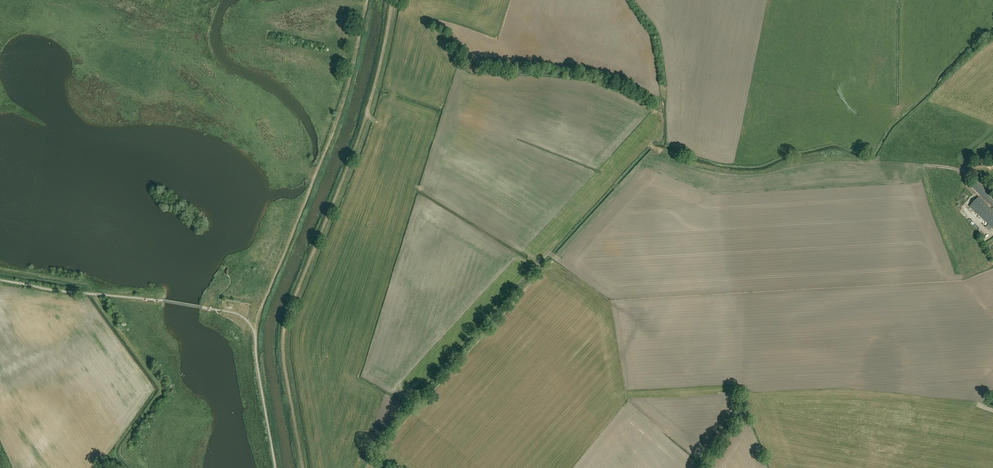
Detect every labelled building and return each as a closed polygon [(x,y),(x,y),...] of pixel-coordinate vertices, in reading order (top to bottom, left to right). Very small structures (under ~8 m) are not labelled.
[(976,181),(972,186),(992,206),(992,196),(976,181)] [(992,227),(992,210),(979,197),(970,206),(992,228),(992,227)] [(978,217),(973,221),(980,231),(986,227),(978,217)]
